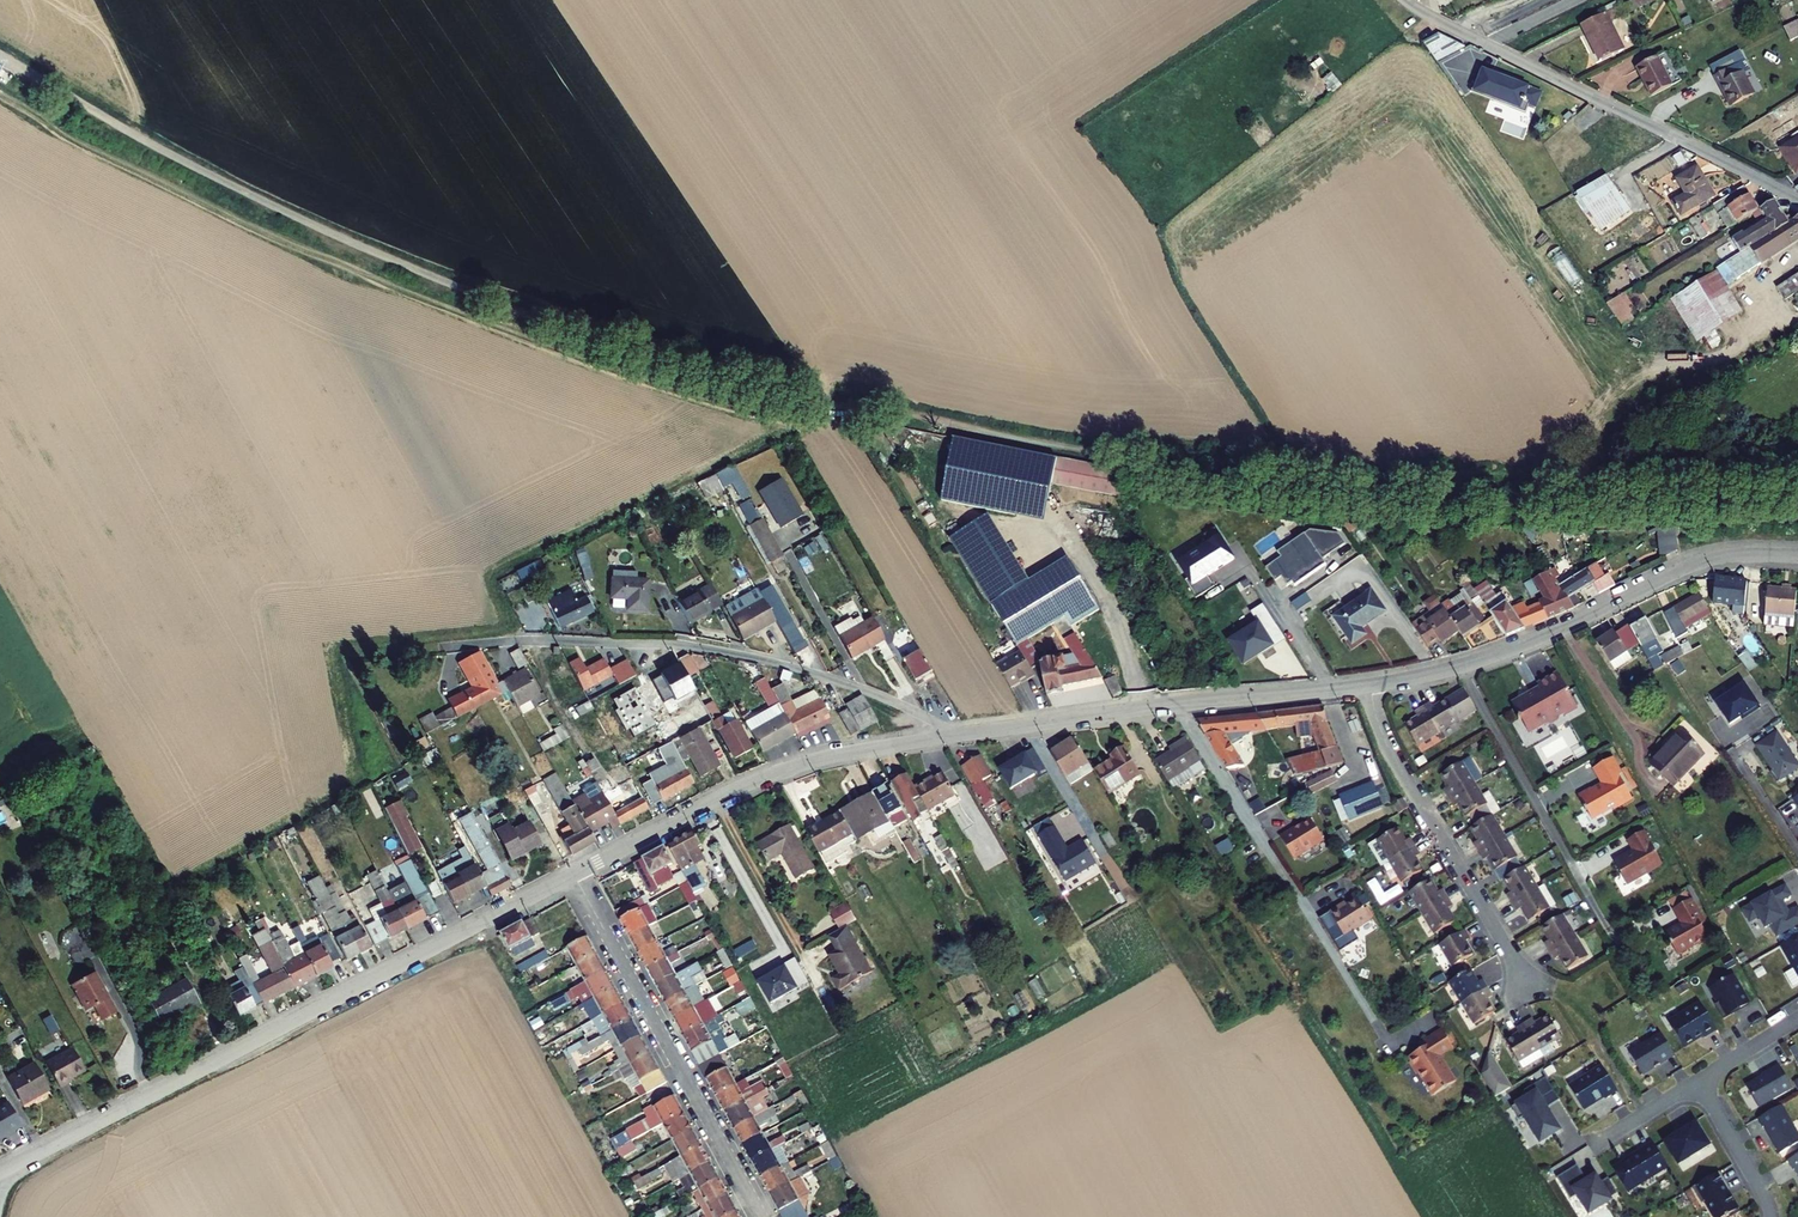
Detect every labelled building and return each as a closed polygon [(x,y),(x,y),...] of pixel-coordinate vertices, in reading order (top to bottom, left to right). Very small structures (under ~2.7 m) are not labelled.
[(1581,25),(1594,51),(1595,50),(1601,61),(1623,50),(1609,22),(1653,0),(1632,0),(1581,25)] [(1783,28),(1791,42),(1797,38),(1797,20),(1783,28)] [(1424,42),(1438,62),(1465,47),(1439,34),(1424,42)] [(1656,57),(1637,67),(1653,97),(1672,87),(1656,57)] [(1732,105),(1754,94),(1743,74),(1750,70),(1745,61),(1715,78),(1719,86),(1721,85),(1732,105)] [(1480,63),(1468,80),(1488,94),(1487,97),(1501,106),(1503,104),(1514,112),(1518,106),(1526,111),(1534,100),(1526,94),(1527,92),(1514,83),(1513,86),(1502,78),(1503,76),(1490,67),(1489,69),(1480,63)] [(1719,86),(1730,106),(1732,105),(1721,85),(1719,86)] [(1469,98),(1465,101),(1470,108),(1474,105),(1469,98)] [(1779,120),(1782,126),(1787,122),(1783,116),(1778,119),(1773,111),(1769,114),(1774,123),(1779,120)] [(1796,173),(1797,172),(1797,138),(1781,149),(1796,173)] [(1697,167),(1688,172),(1678,178),(1677,179),(1686,194),(1673,202),(1681,216),(1709,199),(1706,193),(1711,190),(1697,167)] [(1688,172),(1687,169),(1676,176),(1678,178),(1688,172)] [(1577,194),(1593,217),(1624,200),(1607,177),(1577,194)] [(1752,214),(1759,210),(1744,186),(1713,205),(1728,229),(1752,214)] [(1709,199),(1714,196),(1711,190),(1706,193),(1709,199)] [(1630,209),(1624,200),(1593,217),(1595,219),(1602,214),(1609,224),(1630,209)] [(1733,240),(1741,253),(1789,223),(1786,217),(1775,200),(1760,209),(1766,219),(1759,224),(1733,240)] [(1752,214),(1759,224),(1766,219),(1760,209),(1759,210),(1752,214)] [(1609,224),(1602,214),(1595,219),(1602,229),(1609,224)] [(1703,223),(1700,217),(1691,223),(1702,240),(1708,236),(1707,234),(1701,225),(1703,223)] [(1793,220),(1789,223),(1741,253),(1737,256),(1748,273),(1761,265),(1759,262),(1797,238),(1797,217),(1793,220)] [(1707,234),(1710,232),(1704,222),(1703,223),(1701,225),(1707,234)] [(1572,286),(1583,278),(1558,247),(1547,255),(1572,286)] [(1726,263),(1737,280),(1748,273),(1737,256),(1726,263)] [(1623,261),(1638,282),(1642,280),(1627,258),(1623,261)] [(1729,286),(1737,280),(1726,263),(1724,263),(1719,267),(1717,268),(1729,286)] [(1705,338),(1712,350),(1722,344),(1715,331),(1743,313),(1716,271),(1670,299),(1697,342),(1705,338)] [(1797,292),(1797,274),(1777,288),(1785,300),(1797,292)] [(1607,304),(1623,328),(1634,320),(1628,312),(1633,309),(1622,294),(1607,304)] [(1783,444),(1788,451),(1795,446),(1790,440),(1783,444)] [(792,443),(781,448),(787,459),(797,453),(792,443)] [(1782,455),(1788,451),(1783,444),(1778,448),(1782,455)] [(1056,458),(1051,483),(1120,496),(1125,471),(1056,458)] [(750,495),(733,465),(716,474),(723,488),(732,483),(739,495),(742,494),(744,498),(750,495)] [(723,489),(723,488),(716,474),(698,483),(706,498),(723,489)] [(705,498),(706,498),(698,483),(697,483),(705,498)] [(771,562),(783,555),(751,499),(739,506),(750,525),(771,562)] [(685,509),(681,500),(676,503),(680,512),(685,509)] [(658,504),(648,509),(654,521),(664,516),(658,504)] [(1017,589),(974,520),(948,537),(991,605),(1017,589)] [(1343,524),(1349,533),(1356,529),(1352,524),(1343,524)] [(771,562),(750,525),(746,527),(766,564),(771,562)] [(1429,533),(1431,535),(1435,533),(1434,531),(1431,526),(1418,526),(1417,531),(1422,538),(1429,533)] [(1677,551),(1675,527),(1661,528),(1664,557),(1677,551)] [(1215,587),(1208,577),(1234,560),(1215,530),(1204,537),(1209,544),(1178,564),(1188,580),(1185,582),(1196,599),(1215,587)] [(805,548),(810,555),(818,549),(813,543),(805,548)] [(568,547),(565,549),(576,570),(579,568),(568,547)] [(514,582),(540,569),(539,567),(543,564),(540,558),(510,574),(514,582)] [(1017,647),(1028,641),(1065,618),(1055,625),(1074,655),(1063,658),(1063,660),(1042,664),(1031,671),(1034,675),(1043,690),(1046,690),(1047,696),(1063,692),(1062,687),(1103,678),(1071,627),(1099,610),(1068,558),(1017,589),(991,605),(1017,647)] [(743,565),(739,559),(731,564),(735,570),(743,565)] [(1574,596),(1605,577),(1597,563),(1559,586),(1559,587),(1560,587),(1573,609),(1580,605),(1574,596)] [(1559,576),(1555,569),(1549,572),(1553,577),(1559,586),(1555,579),(1559,576)] [(636,579),(636,572),(612,571),(612,578),(636,579)] [(1548,619),(1573,609),(1560,587),(1559,587),(1559,586),(1553,577),(1549,572),(1534,580),(1545,600),(1540,603),(1541,605),(1548,619)] [(628,598),(627,609),(646,610),(648,580),(636,579),(612,578),(611,597),(628,598)] [(598,609),(582,579),(569,585),(571,590),(547,601),(559,627),(598,609)] [(745,582),(751,593),(758,589),(757,587),(756,588),(751,579),(745,582)] [(1719,612),(1744,614),(1747,582),(1716,579),(1713,604),(1719,612)] [(1474,590),(1467,580),(1460,584),(1464,589),(1471,600),(1478,596),(1474,590)] [(758,589),(760,593),(771,586),(768,581),(757,587),(758,589)] [(1474,590),(1478,596),(1484,605),(1506,637),(1548,619),(1541,605),(1528,610),(1525,602),(1510,608),(1500,592),(1496,595),(1487,582),(1474,590)] [(527,604),(536,599),(528,584),(519,590),(527,604)] [(569,585),(541,598),(544,603),(547,601),(571,590),(569,585)] [(699,591),(678,603),(689,622),(709,611),(709,610),(721,603),(711,585),(699,592),(699,591)] [(1791,589),(1791,586),(1782,585),(1782,588),(1767,587),(1765,613),(1794,616),(1796,590),(1791,589)] [(771,586),(760,593),(776,621),(794,654),(807,646),(804,640),(796,629),(779,598),(778,598),(771,586)] [(745,596),(750,605),(744,608),(739,600),(724,608),(743,640),(776,621),(760,593),(758,589),(751,593),(745,596)] [(1471,600),(1464,589),(1460,591),(1462,593),(1450,602),(1454,608),(1466,600),(1475,612),(1478,609),(1484,605),(1478,596),(1471,600)] [(1361,627),(1385,611),(1371,591),(1334,617),(1352,644),(1366,635),(1361,627)] [(1306,592),(1291,602),(1296,610),(1311,600),(1306,592)] [(1673,633),(1676,639),(1687,633),(1685,628),(1682,624),(1708,609),(1699,594),(1664,614),(1673,633)] [(1412,624),(1427,647),(1438,639),(1441,643),(1459,631),(1442,606),(1435,596),(1427,601),(1425,606),(1430,612),(1412,624)] [(1459,631),(1463,637),(1487,621),(1478,609),(1475,612),(1466,600),(1454,608),(1450,602),(1449,601),(1442,606),(1459,631)] [(1241,634),(1230,642),(1243,664),(1257,655),(1256,654),(1260,651),(1261,652),(1272,645),(1265,634),(1277,627),(1262,604),(1251,611),(1256,620),(1239,631),(1241,634)] [(1685,628),(1710,614),(1708,609),(1682,624),(1685,628)] [(1764,625),(1793,627),(1794,616),(1765,613),(1764,625)] [(833,628),(851,659),(875,645),(884,640),(872,618),(863,622),(860,617),(852,621),(850,618),(833,628)] [(1638,643),(1654,672),(1684,655),(1680,647),(1680,646),(1671,650),(1665,655),(1659,658),(1657,656),(1663,652),(1664,652),(1646,620),(1630,628),(1638,643)] [(1627,651),(1638,643),(1630,628),(1628,625),(1615,634),(1614,632),(1596,644),(1609,664),(1610,663),(1627,653),(1627,651)] [(808,638),(801,626),(796,629),(804,640),(808,638)] [(1723,635),(1747,670),(1755,664),(1731,629),(1723,635)] [(1673,633),(1665,637),(1671,650),(1680,646),(1676,639),(1673,633)] [(875,645),(884,662),(894,657),(884,640),(875,645)] [(1042,664),(1028,641),(1017,647),(1020,653),(1031,671),(1042,664)] [(1684,655),(1691,651),(1688,643),(1680,647),(1684,655)] [(509,653),(517,667),(526,663),(518,648),(509,653)] [(537,666),(528,650),(522,654),(531,669),(537,666)] [(680,691),(692,685),(689,680),(677,659),(672,650),(661,650),(680,691)] [(502,681),(497,684),(479,651),(459,662),(473,688),(448,701),(452,708),(433,718),(438,727),(508,691),(502,681)] [(935,675),(921,652),(904,662),(918,686),(925,682),(924,681),(935,675)] [(1011,688),(1026,678),(1026,680),(1034,675),(1031,671),(1020,653),(1013,657),(1012,656),(997,665),(1011,688)] [(1614,670),(1631,659),(1627,653),(1610,663),(1614,670)] [(696,671),(686,654),(677,659),(689,680),(695,676),(693,672),(696,671)] [(612,675),(617,686),(635,676),(626,660),(609,669),(603,659),(585,669),(579,658),(569,664),(583,691),(612,675)] [(528,699),(539,693),(525,668),(502,681),(508,691),(516,706),(528,699)] [(788,682),(791,673),(782,670),(779,680),(788,682)] [(1577,709),(1557,673),(1537,684),(1540,688),(1536,690),(1536,693),(1531,695),(1530,693),(1512,703),(1528,733),(1547,722),(1551,724),(1557,720),(1558,716),(1564,713),(1565,716),(1577,709)] [(1113,699),(1120,698),(1123,694),(1116,676),(1104,681),(1113,699)] [(750,733),(761,752),(795,733),(770,689),(764,677),(755,683),(770,708),(772,707),(778,717),(750,733)] [(1754,680),(1764,694),(1767,692),(1757,677),(1754,680)] [(1743,682),(1728,692),(1729,694),(1715,703),(1729,724),(1747,713),(1748,715),(1759,707),(1743,682)] [(816,724),(829,717),(820,699),(819,699),(795,710),(791,701),(782,683),(770,689),(795,733),(796,734),(805,729),(807,733),(817,727),(816,724)] [(710,721),(711,721),(703,706),(692,685),(680,691),(687,705),(686,706),(688,711),(662,726),(671,741),(677,753),(682,762),(690,758),(700,777),(717,768),(696,729),(699,727),(710,721)] [(819,699),(814,690),(791,701),(795,710),(819,699)] [(1442,740),(1446,738),(1441,730),(1463,717),(1471,712),(1476,710),(1464,690),(1434,709),(1431,704),(1423,708),(1437,733),(1442,740)] [(571,697),(574,703),(582,699),(578,693),(571,697)] [(845,705),(848,709),(860,730),(877,721),(862,695),(845,705)] [(521,714),(533,707),(528,699),(516,706),(521,714)] [(579,717),(593,709),(589,701),(575,708),(579,717)] [(719,729),(735,758),(752,748),(736,719),(735,720),(730,711),(720,717),(711,701),(703,706),(711,721),(710,721),(716,731),(719,729)] [(1324,707),(1257,715),(1266,730),(1296,726),(1297,738),(1310,737),(1314,736),(1321,752),(1316,753),(1294,758),(1288,749),(1284,747),(1278,748),(1296,776),(1343,763),(1327,722),(1324,707)] [(1437,733),(1423,708),(1415,713),(1418,718),(1405,726),(1416,745),(1437,733)] [(860,730),(848,709),(839,715),(850,735),(860,730)] [(433,718),(432,714),(421,720),(428,733),(438,727),(433,718)] [(1257,715),(1195,720),(1235,784),(1252,781),(1251,765),(1244,766),(1229,743),(1244,738),(1243,732),(1266,730),(1257,715)] [(817,727),(831,721),(829,717),(816,724),(817,727)] [(478,735),(483,732),(478,723),(473,725),(478,735)] [(570,737),(562,724),(553,729),(556,734),(538,744),(543,752),(570,737)] [(662,726),(651,732),(660,747),(661,746),(671,741),(662,726)] [(717,768),(720,766),(699,727),(696,729),(717,768)] [(1755,745),(1772,770),(1769,771),(1776,782),(1797,768),(1797,764),(1776,731),(1755,745)] [(1666,754),(1683,736),(1680,733),(1663,751),(1666,754)] [(1310,737),(1316,753),(1321,752),(1314,736),(1310,737)] [(1650,764),(1673,786),(1703,755),(1683,736),(1666,754),(1663,751),(1650,764)] [(1155,762),(1173,790),(1205,769),(1186,738),(1169,749),(1171,752),(1155,762)] [(1089,763),(1074,739),(1050,753),(1065,777),(1089,763)] [(646,754),(641,745),(619,757),(624,766),(640,757),(646,754)] [(661,746),(660,747),(646,754),(640,757),(643,762),(651,758),(653,758),(664,752),(661,746)] [(1108,794),(1140,775),(1124,747),(1109,756),(1112,760),(1094,771),(1108,794)] [(1034,750),(1013,763),(1012,762),(999,769),(1012,790),(1035,775),(1038,781),(1049,774),(1034,750)] [(648,789),(655,804),(693,783),(682,762),(677,753),(671,757),(674,762),(649,776),(654,786),(648,789)] [(986,805),(988,808),(994,805),(992,801),(994,800),(983,780),(992,775),(981,755),(965,765),(975,783),(972,785),(983,806),(986,805)] [(1419,768),(1426,764),(1422,757),(1414,761),(1419,768)] [(606,780),(594,758),(585,763),(587,767),(592,775),(602,793),(619,824),(648,808),(635,786),(624,792),(620,785),(612,789),(607,779),(606,780)] [(1594,818),(1610,808),(1613,809),(1631,799),(1618,775),(1621,774),(1612,758),(1593,768),(1602,784),(1593,789),(1590,788),(1578,796),(1590,817),(1594,818)] [(1065,777),(1070,785),(1094,771),(1089,763),(1065,777)] [(1444,791),(1448,799),(1473,784),(1471,781),(1460,763),(1441,775),(1449,788),(1444,791)] [(965,765),(961,767),(972,785),(975,783),(965,765)] [(1621,769),(1632,789),(1637,786),(1626,766),(1621,769)] [(396,778),(406,772),(403,767),(387,775),(393,786),(399,783),(396,778)] [(587,778),(592,775),(587,767),(582,770),(587,778)] [(570,855),(595,841),(589,832),(571,801),(555,773),(542,780),(569,826),(560,830),(563,835),(560,837),(570,855)] [(922,818),(920,814),(927,810),(915,788),(907,774),(891,783),(913,822),(922,818)] [(915,788),(927,810),(955,794),(943,774),(928,783),(927,781),(915,788)] [(1344,816),(1374,803),(1364,780),(1335,793),(1344,816)] [(1453,807),(1458,804),(1466,817),(1468,815),(1475,826),(1490,816),(1499,811),(1489,793),(1481,797),(1473,784),(1448,799),(1453,807)] [(907,820),(887,785),(874,793),(878,800),(889,820),(893,827),(907,820)] [(548,833),(556,828),(533,786),(524,791),(548,833)] [(602,793),(588,800),(584,794),(571,801),(589,832),(607,822),(611,829),(619,824),(602,793)] [(858,801),(863,809),(878,800),(874,793),(858,801)] [(1502,797),(1505,802),(1512,798),(1509,793),(1502,797)] [(1396,802),(1400,812),(1408,807),(1403,798),(1396,802)] [(408,855),(421,848),(405,817),(408,816),(400,800),(384,808),(408,855)] [(856,840),(868,832),(889,820),(878,800),(863,809),(858,801),(840,812),(853,835),(856,840)] [(1006,801),(1000,805),(1005,814),(1011,810),(1006,801)] [(331,806),(335,814),(344,809),(340,802),(331,806)] [(1400,812),(1396,802),(1392,804),(1397,814),(1400,812)] [(1637,809),(1642,818),(1650,814),(1645,804),(1637,809)] [(511,886),(471,812),(458,819),(487,871),(482,874),(488,885),(494,895),(511,886)] [(845,846),(842,841),(853,835),(840,812),(806,831),(825,865),(848,852),(845,846)] [(1474,844),(1479,852),(1503,837),(1490,816),(1475,826),(1471,828),(1479,840),(1474,844)] [(1298,856),(1323,840),(1310,819),(1294,829),(1293,827),(1288,831),(1298,856)] [(868,832),(874,842),(895,831),(893,827),(889,820),(868,832)] [(1036,831),(1063,877),(1094,859),(1081,836),(1063,846),(1060,842),(1063,840),(1051,822),(1037,830),(1036,831)] [(496,832),(511,860),(540,844),(528,823),(511,832),(508,825),(496,832)] [(797,878),(814,869),(790,827),(759,844),(769,861),(782,853),(797,878)] [(298,839),(292,828),(276,837),(280,843),(282,847),(298,839)] [(1377,840),(1390,861),(1414,846),(1409,838),(1404,841),(1397,829),(1377,840)] [(1279,836),(1293,859),(1298,856),(1288,831),(1279,836)] [(1613,862),(1626,885),(1662,864),(1643,831),(1627,840),(1633,850),(1613,862)] [(695,832),(668,846),(688,883),(693,891),(705,884),(695,866),(695,865),(695,864),(695,863),(697,862),(705,858),(699,847),(702,845),(695,832)] [(1109,850),(1116,845),(1108,832),(1101,836),(1109,850)] [(845,846),(856,840),(853,835),(842,841),(845,846)] [(943,851),(953,869),(959,866),(941,835),(934,839),(941,852),(943,851)] [(268,850),(280,843),(276,837),(264,843),(268,850)] [(1496,870),(1516,858),(1503,837),(1479,852),(1483,860),(1489,857),(1496,870)] [(914,863),(920,860),(909,839),(902,843),(914,863)] [(1222,855),(1232,849),(1227,840),(1217,846),(1222,855)] [(1369,845),(1382,866),(1390,861),(1377,840),(1369,845)] [(1353,855),(1347,845),(1342,849),(1349,858),(1353,855)] [(1390,861),(1403,882),(1422,870),(1414,857),(1419,854),(1414,846),(1390,861)] [(458,850),(462,858),(436,871),(453,903),(485,886),(479,875),(464,847),(458,850)] [(634,864),(650,894),(659,889),(658,887),(674,878),(668,867),(673,865),(664,847),(634,864)] [(1526,858),(1530,863),(1535,860),(1531,854),(1526,858)] [(406,929),(438,913),(408,856),(395,863),(405,882),(390,890),(381,873),(378,874),(406,929)] [(1561,867),(1555,856),(1550,860),(1556,870),(1561,867)] [(1511,903),(1536,888),(1523,867),(1504,879),(1512,892),(1506,895),(1511,903)] [(382,904),(387,915),(379,919),(364,926),(374,946),(406,929),(378,874),(376,871),(367,875),(382,904)] [(485,886),(488,885),(482,874),(479,875),(485,886)] [(322,913),(321,913),(346,960),(358,954),(324,888),(318,877),(306,883),(316,900),(322,913)] [(1429,880),(1410,892),(1422,912),(1447,898),(1442,890),(1437,893),(1429,880)] [(697,901),(693,891),(688,883),(679,887),(689,905),(697,901)] [(699,904),(699,906),(703,904),(699,896),(697,892),(705,888),(705,887),(706,886),(705,884),(693,891),(697,901),(699,904)] [(1529,921),(1555,905),(1542,884),(1536,888),(1511,903),(1516,911),(1521,908),(1529,921)] [(358,954),(370,948),(354,917),(349,920),(347,917),(331,885),(324,888),(358,954)] [(1776,935),(1797,923),(1797,909),(1797,908),(1788,913),(1786,909),(1784,910),(1781,905),(1782,902),(1780,900),(1790,895),(1784,885),(1742,909),(1749,921),(1758,916),(1764,927),(1770,924),(1776,935)] [(1687,888),(1689,896),(1697,895),(1695,887),(1687,888)] [(1674,909),(1689,900),(1685,891),(1666,901),(1674,909)] [(257,916),(267,911),(259,895),(249,900),(257,916)] [(648,904),(649,903),(645,895),(640,898),(645,906),(648,904)] [(1568,908),(1577,902),(1572,895),(1564,900),(1568,908)] [(1369,917),(1372,915),(1360,896),(1356,898),(1369,917)] [(640,898),(615,912),(619,919),(619,920),(628,937),(649,926),(639,909),(645,906),(640,898)] [(1339,909),(1337,906),(1318,918),(1339,951),(1358,940),(1353,931),(1370,920),(1369,917),(1356,898),(1339,909)] [(1443,929),(1454,922),(1447,909),(1452,906),(1447,898),(1422,912),(1435,933),(1443,929)] [(80,923),(94,916),(85,900),(71,907),(80,923)] [(322,913),(316,900),(311,902),(318,915),(321,913),(322,913)] [(1676,950),(1681,951),(1696,942),(1700,943),(1708,939),(1700,925),(1703,923),(1689,900),(1674,909),(1682,923),(1665,933),(1671,944),(1673,943),(1676,950)] [(382,904),(373,908),(379,919),(387,915),(382,904)] [(649,926),(657,922),(648,904),(645,906),(639,909),(649,926)] [(847,904),(831,913),(840,930),(857,920),(847,904)] [(1545,943),(1550,951),(1574,936),(1563,918),(1562,915),(1542,927),(1550,940),(1545,943)] [(707,937),(714,933),(705,917),(701,919),(708,932),(705,933),(707,937)] [(268,936),(271,934),(263,918),(259,920),(264,929),(268,936)] [(525,942),(540,933),(531,918),(501,934),(510,950),(511,949),(515,957),(529,949),(525,942)] [(1388,924),(1392,928),(1397,923),(1393,919),(1388,924)] [(330,963),(340,958),(328,934),(318,939),(317,936),(306,942),(298,926),(291,929),(298,942),(315,976),(332,967),(330,963)] [(658,942),(649,926),(628,937),(637,953),(658,942)] [(839,991),(872,972),(847,928),(831,938),(839,951),(830,956),(840,975),(832,979),(839,991)] [(262,1004),(294,987),(268,936),(264,929),(252,935),(272,974),(252,985),(262,1003),(262,1004)] [(1439,939),(1447,935),(1443,929),(1435,933),(1439,939)] [(315,976),(298,942),(288,947),(279,930),(271,934),(268,936),(294,987),(315,976)] [(1440,944),(1453,966),(1472,954),(1465,942),(1470,939),(1464,930),(1440,944)] [(723,949),(714,933),(707,937),(709,941),(712,939),(719,952),(723,949)] [(1780,945),(1797,976),(1797,935),(1780,945)] [(1587,957),(1574,936),(1550,951),(1555,959),(1560,956),(1567,969),(1570,967),(1587,957)] [(576,965),(597,954),(587,937),(566,948),(576,965)] [(753,941),(734,950),(737,958),(756,950),(753,941)] [(637,953),(646,970),(677,953),(678,953),(674,946),(664,952),(658,942),(637,953)] [(717,953),(726,969),(732,965),(723,949),(719,952),(717,953)] [(804,974),(791,950),(779,957),(780,959),(754,974),(766,995),(804,974)] [(542,962),(550,957),(546,951),(516,967),(520,974),(521,973),(542,962)] [(670,963),(680,958),(677,953),(646,970),(655,986),(676,975),(670,963)] [(606,970),(597,954),(576,965),(582,976),(585,982),(606,970)] [(545,968),(555,963),(551,957),(550,957),(542,962),(545,968)] [(1573,971),(1589,961),(1587,957),(1570,967),(1573,971)] [(529,978),(545,968),(542,962),(521,973),(528,986),(532,984),(529,978)] [(696,985),(707,979),(698,963),(676,975),(655,986),(664,1003),(696,985)] [(573,975),(576,979),(582,976),(576,965),(570,968),(573,975)] [(1358,976),(1367,979),(1370,970),(1361,967),(1358,976)] [(239,981),(223,989),(238,1016),(262,1003),(252,985),(243,968),(234,972),(239,981)] [(559,974),(562,981),(573,975),(570,968),(559,974)] [(732,985),(740,981),(732,968),(724,972),(732,985)] [(585,982),(594,998),(614,987),(606,970),(585,982)] [(1487,988),(1482,980),(1477,983),(1469,970),(1450,982),(1462,1003),(1487,988)] [(102,1020),(115,1014),(93,973),(72,984),(86,1011),(95,1006),(102,1020)] [(951,980),(958,998),(974,993),(968,974),(951,980)] [(1437,985),(1445,980),(1442,975),(1434,980),(1437,985)] [(1715,1004),(1723,1019),(1733,1013),(1732,1011),(1738,1007),(1739,1009),(1748,1004),(1732,975),(1711,987),(1719,1002),(1715,1004)] [(190,1007),(198,1002),(186,979),(149,1000),(160,1020),(188,1004),(190,1007)] [(540,992),(552,986),(549,980),(538,986),(530,991),(532,994),(539,990),(540,992)] [(733,986),(737,993),(745,988),(741,982),(733,986)] [(673,1019),(705,1002),(696,985),(664,1003),(673,1019)] [(592,1021),(593,1020),(624,1003),(614,987),(594,998),(579,1006),(581,1010),(585,1008),(592,1021)] [(745,988),(737,993),(739,996),(741,999),(748,994),(745,988)] [(1490,1015),(1494,1012),(1486,999),(1491,996),(1487,988),(1462,1003),(1475,1024),(1490,1015)] [(735,1006),(742,1003),(751,998),(748,994),(741,999),(739,996),(720,1007),(723,1013),(735,1006)] [(742,1003),(747,1011),(755,1007),(753,1002),(751,998),(742,1003)] [(682,1036),(713,1019),(706,1006),(709,1004),(707,1001),(705,1002),(673,1019),(682,1036)] [(1717,1030),(1700,1002),(1668,1022),(1684,1047),(1703,1035),(1705,1038),(1717,1030)] [(593,1020),(602,1037),(633,1020),(624,1003),(593,1020)] [(735,1006),(740,1015),(747,1011),(742,1003),(735,1006)] [(723,1013),(720,1007),(712,1011),(709,1004),(706,1006),(713,1019),(721,1014),(723,1013)] [(721,1042),(724,1040),(716,1026),(725,1021),(721,1014),(713,1019),(682,1036),(692,1052),(696,1050),(698,1053),(693,1055),(699,1065),(719,1054),(726,1051),(721,1042)] [(1539,1049),(1557,1038),(1560,1036),(1548,1017),(1535,1024),(1532,1019),(1524,1024),(1539,1049)] [(610,1041),(615,1051),(642,1036),(633,1020),(602,1037),(579,1049),(582,1056),(610,1041)] [(567,1031),(561,1021),(553,1026),(559,1036),(567,1031)] [(1523,1069),(1544,1057),(1539,1049),(1524,1024),(1516,1029),(1519,1034),(1506,1042),(1523,1069)] [(1418,1072),(1432,1095),(1455,1081),(1440,1056),(1453,1048),(1451,1045),(1444,1033),(1442,1030),(1419,1044),(1422,1048),(1409,1057),(1412,1062),(1411,1065),(1415,1071),(1418,1072)] [(1451,1045),(1454,1043),(1447,1031),(1444,1033),(1451,1045)] [(1675,1055),(1661,1033),(1629,1053),(1643,1075),(1675,1055)] [(642,1036),(615,1051),(620,1059),(614,1063),(615,1065),(608,1069),(611,1074),(619,1070),(651,1053),(642,1036)] [(725,1042),(728,1047),(737,1042),(734,1037),(725,1042)] [(1544,1057),(1562,1046),(1557,1038),(1539,1049),(1544,1057)] [(85,1071),(73,1049),(46,1064),(59,1088),(71,1081),(70,1079),(85,1071)] [(1475,1050),(1474,1058),(1482,1059),(1483,1051),(1475,1050)] [(574,1073),(579,1070),(572,1057),(575,1055),(574,1052),(566,1056),(574,1073)] [(651,1053),(619,1070),(623,1076),(625,1080),(627,1079),(636,1074),(641,1084),(635,1088),(640,1097),(647,1094),(640,1081),(660,1070),(651,1053)] [(725,1065),(719,1054),(699,1065),(704,1076),(725,1065)] [(784,1059),(776,1063),(736,1084),(715,1096),(725,1112),(766,1089),(762,1082),(783,1069),(788,1078),(793,1075),(784,1059)] [(8,1078),(22,1104),(48,1090),(34,1064),(8,1078)] [(726,1067),(725,1065),(704,1076),(706,1078),(726,1067)] [(1746,1086),(1758,1107),(1792,1088),(1779,1066),(1762,1076),(1746,1086)] [(715,1096),(736,1084),(726,1067),(706,1078),(715,1096)] [(1602,1067),(1570,1087),(1583,1108),(1603,1096),(1605,1098),(1617,1091),(1602,1067)] [(615,1081),(623,1076),(619,1070),(611,1074),(615,1081)] [(647,1094),(667,1083),(660,1070),(640,1081),(647,1094)] [(575,1074),(579,1081),(586,1077),(582,1071),(575,1074)] [(636,1074),(627,1079),(632,1089),(635,1088),(641,1084),(636,1074)] [(1544,1110),(1560,1100),(1546,1078),(1524,1091),(1528,1098),(1512,1108),(1519,1120),(1524,1117),(1540,1143),(1560,1130),(1552,1117),(1549,1118),(1544,1110)] [(762,1098),(769,1094),(766,1089),(725,1112),(734,1129),(766,1111),(760,1099),(762,1098)] [(799,1098),(806,1110),(811,1108),(802,1092),(794,1096),(796,1100),(799,1098)] [(632,1141),(663,1124),(684,1113),(674,1096),(645,1111),(650,1120),(628,1132),(632,1141)] [(760,1099),(766,1111),(769,1109),(762,1098),(760,1099)] [(22,1127),(8,1102),(0,1107),(0,1137),(3,1135),(4,1137),(22,1127)] [(1797,1143),(1797,1135),(1781,1105),(1758,1118),(1763,1127),(1764,1126),(1780,1153),(1797,1143)] [(770,1127),(779,1122),(775,1116),(777,1115),(773,1107),(769,1109),(766,1111),(734,1129),(742,1145),(763,1133),(760,1127),(768,1123),(770,1127)] [(663,1124),(672,1140),(693,1129),(684,1113),(663,1124)] [(1681,1131),(1664,1141),(1677,1163),(1708,1144),(1694,1121),(1680,1129),(1681,1131)] [(798,1128),(802,1134),(811,1129),(808,1123),(798,1128)] [(672,1140),(681,1157),(702,1145),(693,1129),(672,1140)] [(785,1143),(789,1140),(785,1134),(768,1143),(763,1133),(742,1145),(751,1161),(785,1143)] [(616,1150),(621,1159),(637,1149),(632,1141),(623,1145),(616,1150)] [(821,1145),(829,1161),(837,1156),(829,1141),(821,1145)] [(1668,1166),(1652,1141),(1628,1156),(1630,1160),(1624,1163),(1621,1162),(1611,1168),(1626,1192),(1668,1166)] [(782,1153),(789,1150),(785,1143),(751,1161),(760,1177),(781,1166),(776,1157),(782,1153)] [(664,1166),(673,1182),(710,1161),(702,1145),(681,1157),(664,1166)] [(781,1166),(787,1162),(782,1153),(776,1157),(781,1166)] [(1788,1160),(1794,1170),(1795,1169),(1797,1174),(1797,1154),(1788,1160)] [(829,1161),(834,1170),(842,1166),(837,1156),(829,1161)] [(710,1161),(673,1182),(675,1186),(682,1182),(685,1188),(677,1193),(681,1199),(693,1192),(720,1178),(710,1161)] [(811,1171),(808,1166),(794,1173),(788,1162),(787,1162),(781,1166),(760,1177),(769,1193),(800,1177),(811,1171)] [(626,1168),(629,1174),(634,1171),(630,1165),(626,1168)] [(1618,1194),(1608,1179),(1600,1184),(1597,1180),(1593,1183),(1590,1179),(1587,1181),(1577,1165),(1577,1166),(1557,1179),(1571,1201),(1578,1196),(1585,1207),(1593,1202),(1598,1210),(1612,1201),(1611,1199),(1618,1194)] [(834,1170),(838,1178),(846,1174),(842,1166),(834,1170)] [(652,1181),(662,1175),(658,1169),(641,1178),(633,1182),(638,1190),(653,1182),(652,1181)] [(1692,1187),(1702,1203),(1705,1201),(1715,1216),(1724,1216),(1726,1216),(1731,1216),(1740,1212),(1725,1184),(1726,1183),(1719,1171),(1692,1187)] [(838,1178),(844,1188),(852,1183),(846,1174),(838,1178)] [(779,1211),(810,1194),(800,1177),(769,1193),(779,1211)] [(708,1206),(729,1194),(720,1178),(693,1192),(702,1209),(704,1208),(708,1206)] [(649,1211),(651,1215),(668,1206),(681,1199),(677,1193),(656,1205),(657,1207),(649,1211)] [(729,1194),(708,1206),(714,1216),(726,1216),(738,1211),(729,1194)] [(805,1211),(810,1194),(779,1211),(782,1216),(802,1216),(807,1214),(805,1211)] [(672,1212),(668,1206),(651,1215),(652,1216),(663,1216),(672,1212)] [(708,1215),(703,1216),(714,1216),(708,1206),(704,1208),(708,1215)]
